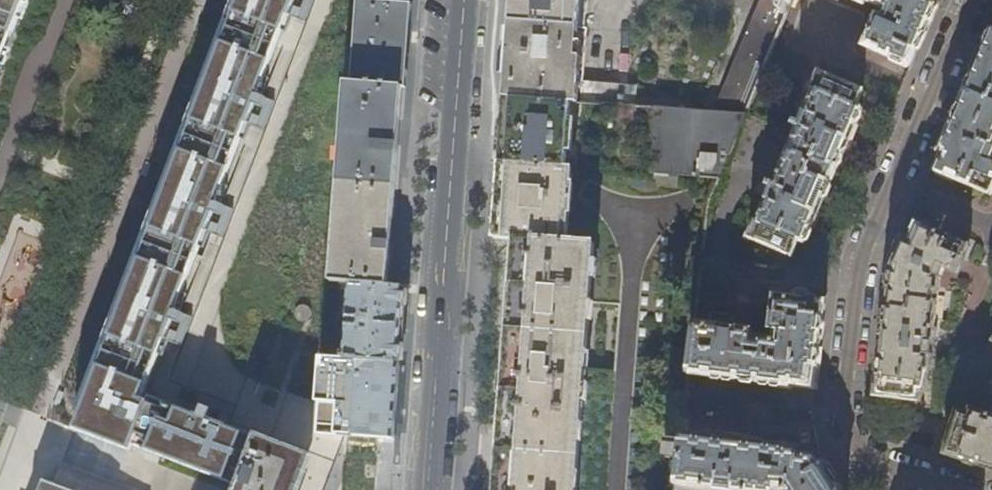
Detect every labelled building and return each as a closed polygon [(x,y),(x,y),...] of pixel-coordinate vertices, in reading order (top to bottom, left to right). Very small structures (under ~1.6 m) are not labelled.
[(25,0),(0,0),(0,65),(25,0)] [(306,453),(258,436),(256,437),(150,397),(147,402),(141,399),(294,0),(239,0),(74,429),(130,451),(132,444),(161,455),(239,484),(237,489),(292,489),(306,453)] [(337,282),(350,283),(388,286),(390,251),(399,136),(405,41),(408,3),(359,0),(337,282)] [(511,22),(585,28),(587,0),(512,0),(511,22)] [(712,111),(654,107),(650,173),(719,179),(791,0),(761,0),(712,111)] [(860,5),(864,4),(865,1),(888,11),(884,18),(877,15),(863,45),(911,66),(917,50),(937,5),(933,3),(935,0),(850,0),(860,5)] [(587,29),(585,28),(511,22),(508,60),(505,97),(569,101),(582,102),(587,29)] [(991,29),(982,51),(963,97),(941,146),(938,154),(932,169),(991,194),(991,29)] [(746,242),(790,260),(793,254),(797,245),(802,247),(820,206),(854,130),(862,111),(857,108),(863,94),(816,75),(809,91),(814,93),(799,127),(794,125),(792,130),(797,132),(772,188),(767,186),(765,191),(770,193),(755,226),(753,225),(746,242)] [(567,126),(569,101),(505,97),(502,135),(501,148),(500,162),(564,167),(566,144),(578,144),(577,168),(650,173),(654,107),(582,102),(580,127),(567,126)] [(676,481),(682,430),(689,376),(694,334),(711,198),(719,179),(650,173),(577,168),(564,167),(500,162),(500,170),(493,264),(496,264),(499,265),(495,311),(489,310),(488,327),(487,345),(494,345),(487,425),(481,424),(479,448),(477,473),(484,474),(483,489),(675,489),(676,481)] [(875,396),(922,404),(923,397),(927,397),(941,286),(950,267),(962,272),(973,247),(910,219),(906,229),(890,266),(880,350),(878,369),(875,396)] [(390,286),(388,286),(350,283),(347,318),(356,318),(356,325),(347,324),(344,359),(401,362),(403,323),(406,287),(390,286)] [(772,343),(694,334),(689,376),(789,388),(790,382),(815,387),(822,329),(825,305),(811,303),(812,300),(807,299),(804,295),(795,294),(790,298),(787,298),(787,301),(773,300),(770,333),(773,333),(772,343)] [(398,396),(401,362),(344,359),(321,357),(316,430),(380,436),(395,437),(398,396)] [(976,403),(972,415),(962,412),(945,454),(963,460),(991,469),(991,408),(976,403)] [(682,430),(676,481),(740,489),(776,489),(786,489),(844,489),(838,480),(826,461),(824,462),(815,449),(804,446),(803,448),(802,449),(800,449),(799,448),(799,446),(800,445),(682,430)]
